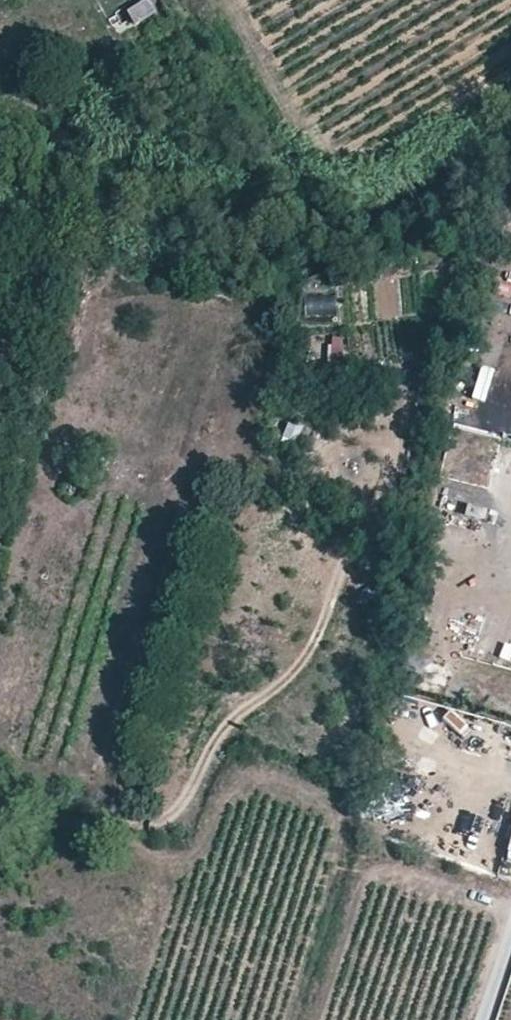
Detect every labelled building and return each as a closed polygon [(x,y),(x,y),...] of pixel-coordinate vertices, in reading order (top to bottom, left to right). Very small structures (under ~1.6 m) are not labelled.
[(155,15),(147,2),(137,8),(130,12),(133,18),(137,26),(155,15)] [(304,316),(337,317),(337,298),(305,297),(304,316)] [(346,362),(345,337),(330,338),(331,363),(346,362)]
